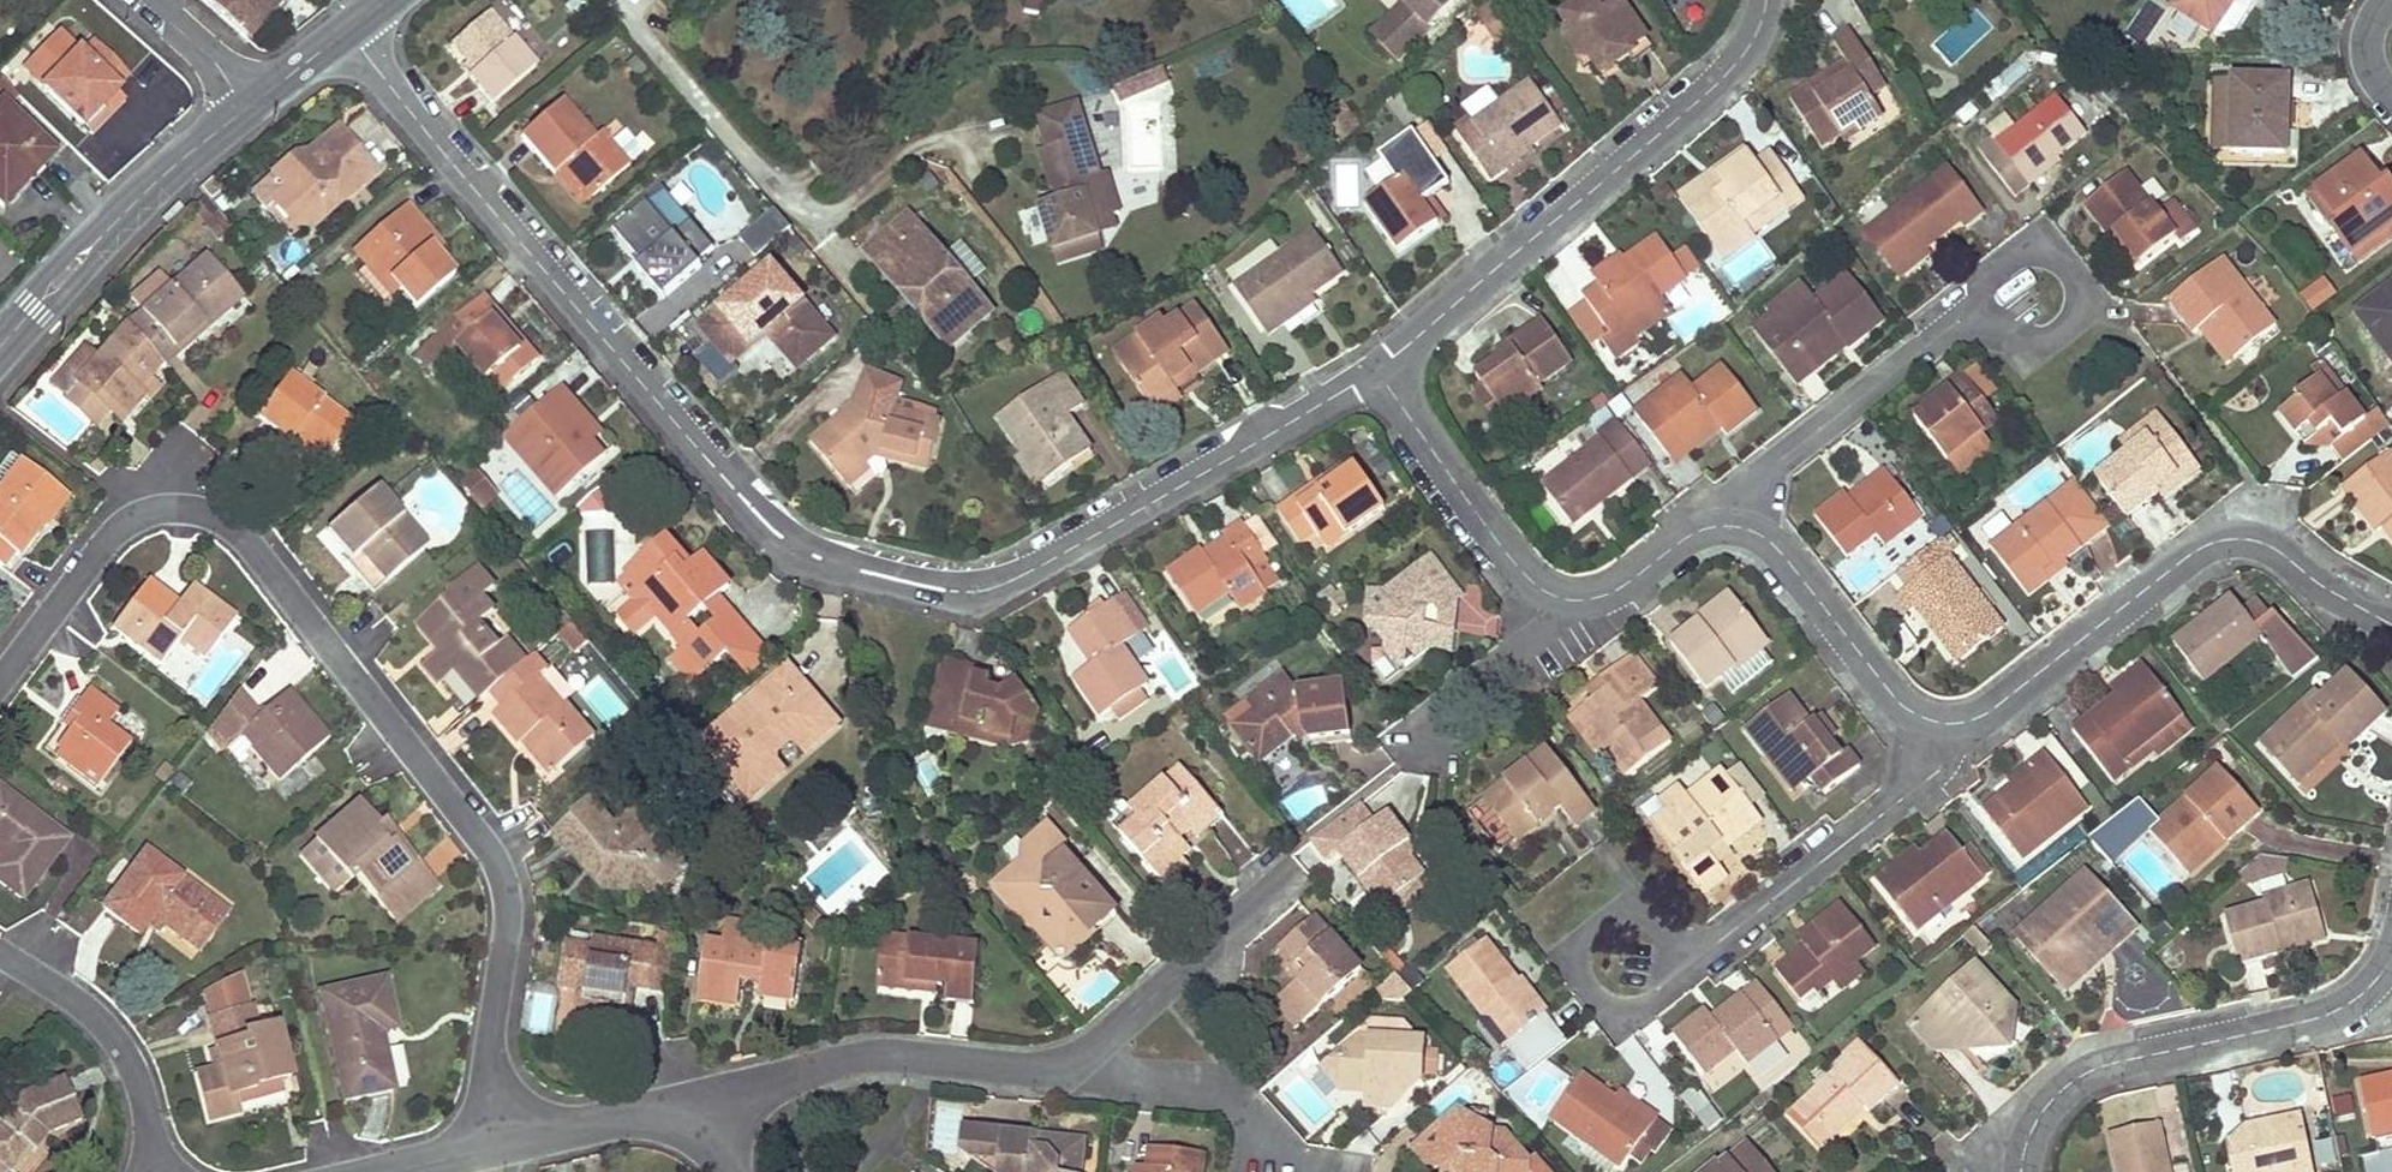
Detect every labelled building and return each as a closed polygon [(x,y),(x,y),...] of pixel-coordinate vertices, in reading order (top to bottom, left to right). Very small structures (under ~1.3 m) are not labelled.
[(247,39),(271,12),(281,0),(200,0),(247,39)] [(1039,8),(1040,1),(1034,0),(1025,0),(1022,12),(1037,15),(1039,8)] [(1404,3),(1400,7),(1400,25),(1414,38),(1425,26),(1429,30),(1460,0),(1401,0),(1404,3)] [(1496,0),(1491,0),(1475,15),(1493,42),(1515,27),(1496,0)] [(1573,54),(1584,69),(1592,63),(1599,73),(1626,54),(1630,58),(1649,45),(1617,0),(1586,0),(1575,8),(1563,16),(1567,23),(1563,39),(1573,54)] [(1899,1),(1922,10),(1926,0),(1899,0),(1899,1)] [(2174,9),(2223,41),(2251,0),(2180,0),(2174,9)] [(1398,61),(1414,45),(1414,38),(1400,25),(1400,7),(1372,35),(1398,61)] [(474,70),(468,75),(492,102),(534,67),(487,13),(451,43),(467,62),(470,66),(474,70)] [(1414,45),(1429,30),(1425,26),(1414,38),(1414,45)] [(1821,150),(1831,143),(1840,137),(1854,128),(1859,135),(1883,119),(1869,98),(1886,87),(1850,32),(1833,43),(1847,64),(1853,73),(1816,97),(1810,88),(1790,102),(1821,150)] [(81,126),(105,101),(130,76),(91,39),(44,88),(81,126)] [(467,62),(461,66),(468,75),(474,70),(470,66),(467,62)] [(1853,73),(1847,64),(1810,88),(1816,97),(1853,73)] [(1163,67),(1130,81),(1135,92),(1168,78),(1163,67)] [(1130,81),(1114,89),(1119,100),(1135,92),(1130,81)] [(2231,152),(2233,82),(2216,82),(2214,151),(2231,152)] [(2289,83),(2261,82),(2233,82),(2231,152),(2287,153),(2287,130),(2288,116),(2288,102),(2289,83)] [(34,171),(36,169),(50,155),(3,107),(13,96),(0,83),(0,193),(12,181),(18,188),(34,171)] [(1489,181),(1507,169),(1504,165),(1530,146),(1560,125),(1530,83),(1499,105),(1474,123),(1472,124),(1468,119),(1453,129),(1489,181)] [(1474,123),(1499,105),(1487,88),(1462,105),(1474,123)] [(1999,149),(1985,160),(2015,199),(2030,188),(2026,183),(2054,161),(2086,136),(2056,97),(2016,128),(2005,115),(1986,130),(1997,143),(1995,144),(1999,149)] [(591,199),(610,183),(629,166),(601,134),(594,140),(561,102),(522,135),(555,173),(562,168),(591,199)] [(2306,102),(2288,102),(2288,116),(2287,130),(2306,131),(2306,102)] [(1076,104),(1037,117),(1048,150),(1038,153),(1052,192),(1067,187),(1071,198),(1041,208),(1056,253),(1103,237),(1098,221),(1113,215),(1122,212),(1108,172),(1100,175),(1076,104)] [(336,128),(306,153),(295,157),(304,167),(343,135),(336,128)] [(1845,144),(1859,135),(1854,128),(1840,137),(1845,144)] [(1365,205),(1397,252),(1438,225),(1423,203),(1430,198),(1448,185),(1411,133),(1378,156),(1381,161),(1396,183),(1390,188),(1365,205)] [(287,189),(280,195),(273,202),(294,226),(322,202),(330,213),(376,174),(343,135),(304,167),(295,157),(274,174),(287,189)] [(1507,169),(1533,151),(1530,146),(1504,165),(1507,169)] [(1743,152),(1681,196),(1695,216),(1726,193),(1718,180),(1748,159),(1743,152)] [(1712,241),(1722,234),(1735,254),(1756,240),(1753,235),(1745,224),(1793,191),(1770,157),(1754,168),(1748,159),(1718,180),(1726,193),(1695,216),(1712,241)] [(1381,161),(1374,166),(1390,188),(1396,183),(1381,161)] [(2058,166),(2054,161),(2026,183),(2030,188),(2058,166)] [(2386,184),(2380,188),(2376,182),(2360,162),(2308,200),(2350,257),(2391,226),(2391,192),(2386,184)] [(583,206),(591,199),(562,168),(555,173),(583,206)] [(1962,222),(1966,227),(1982,215),(1948,171),(1865,235),(1896,274),(1921,254),(1925,251),(1962,222)] [(287,189),(274,174),(249,195),(262,211),(273,202),(280,195),(287,189)] [(2180,245),(2195,234),(2171,203),(2156,214),(2126,174),(2084,206),(2109,239),(2115,234),(2119,238),(2139,265),(2175,238),(2180,245)] [(12,181),(0,193),(0,204),(1,205),(18,188),(12,181)] [(1753,235),(1801,202),(1793,191),(1745,224),(1753,235)] [(1438,225),(1445,220),(1430,198),(1423,203),(1438,225)] [(647,200),(615,228),(644,262),(638,267),(665,298),(703,266),(700,261),(715,249),(691,221),(675,234),(647,200)] [(167,225),(185,209),(178,202),(161,219),(167,225)] [(312,229),(330,213),(322,202),(294,226),(312,229)] [(418,221),(411,214),(405,206),(359,245),(398,291),(414,309),(453,276),(434,254),(411,227),(418,221)] [(755,259),(790,229),(774,209),(739,239),(755,259)] [(991,311),(909,214),(867,250),(905,294),(912,288),(930,309),(923,315),(950,347),(991,311)] [(1098,221),(1103,237),(1119,232),(1113,215),(1098,221)] [(441,248),(418,221),(411,227),(434,254),(441,248)] [(1267,336),(1283,325),(1279,318),(1303,301),(1308,297),(1342,273),(1313,231),(1279,255),(1235,285),(1232,287),(1267,336)] [(1722,234),(1712,241),(1725,261),(1735,254),(1722,234)] [(2119,238),(2115,234),(2109,239),(2133,270),(2139,265),(2119,238)] [(1103,237),(1056,253),(1060,265),(1107,249),(1103,237)] [(1669,319),(1669,310),(1661,298),(1686,281),(1658,239),(1626,262),(1596,282),(1599,287),(1584,297),(1610,336),(1601,341),(1615,362),(1639,345),(1635,338),(1663,319),(1669,319)] [(1271,244),(1227,274),(1235,285),(1279,255),(1271,244)] [(398,291),(359,245),(352,251),(391,297),(398,291)] [(1673,258),(1690,276),(1701,266),(1685,247),(1673,258)] [(1921,254),(1896,274),(1900,280),(1929,257),(1925,251),(1921,254)] [(140,313),(128,324),(159,361),(172,348),(176,353),(206,326),(203,322),(238,291),(207,256),(170,288),(158,274),(128,299),(140,313)] [(1621,256),(1592,275),(1596,282),(1626,262),(1621,256)] [(2223,260),(2214,267),(2239,298),(2247,292),(2223,260)] [(2234,359),(2275,328),(2247,292),(2239,298),(2214,267),(2167,302),(2192,335),(2199,330),(2207,324),(2234,359)] [(777,344),(798,368),(833,338),(772,268),(700,329),(731,364),(768,333),(777,344)] [(2310,314),(2337,295),(2324,276),(2297,296),(2310,314)] [(1841,341),(1847,348),(1848,350),(1883,323),(1847,277),(1815,301),(1812,296),(1775,324),(1769,316),(1753,328),(1791,379),(1836,344),(1841,341)] [(1812,296),(1802,283),(1765,311),(1769,316),(1775,324),(1812,296)] [(930,309),(912,288),(905,294),(923,315),(930,309)] [(2357,315),(2391,363),(2391,288),(2357,315)] [(238,291),(203,322),(206,326),(241,295),(238,291)] [(1313,304),(1308,297),(1303,301),(1279,318),(1283,325),(1313,304)] [(507,334),(501,326),(494,317),(497,315),(482,298),(444,330),(501,397),(542,363),(528,346),(522,351),(507,334)] [(1199,309),(1192,314),(1198,323),(1205,318),(1199,309)] [(1133,343),(1141,354),(1122,367),(1150,408),(1175,391),(1170,385),(1177,380),(1190,371),(1194,377),(1229,353),(1205,318),(1198,323),(1192,314),(1169,329),(1164,322),(1133,343)] [(497,315),(494,317),(501,326),(507,334),(511,331),(497,315)] [(1484,388),(1504,417),(1523,404),(1542,391),(1538,386),(1571,363),(1544,322),(1507,346),(1511,352),(1500,360),(1476,376),(1484,388)] [(140,397),(137,393),(133,390),(159,361),(128,324),(97,357),(84,345),(66,365),(79,378),(63,395),(93,423),(106,408),(112,402),(125,414),(140,397)] [(2234,359),(2207,324),(2199,330),(2226,365),(2234,359)] [(439,333),(415,355),(430,373),(455,352),(439,333)] [(1057,341),(1043,351),(1049,360),(1063,349),(1057,341)] [(1836,344),(1791,379),(1797,386),(1847,348),(1841,341),(1836,344)] [(1114,356),(1122,367),(1141,354),(1133,343),(1114,356)] [(1511,352),(1507,346),(1496,354),(1500,360),(1511,352)] [(163,365),(176,353),(172,348),(159,361),(163,365)] [(2344,398),(2317,364),(2310,370),(2317,379),(2336,404),(2344,398)] [(49,383),(63,395),(79,378),(66,365),(49,383)] [(1757,412),(1722,366),(1691,389),(1686,382),(1655,405),(1650,399),(1634,412),(1668,456),(1715,420),(1721,429),(1726,435),(1757,412)] [(1199,384),(1194,377),(1190,371),(1177,380),(1170,385),(1175,391),(1150,408),(1155,415),(1199,384)] [(287,375),(258,417),(291,441),(298,433),(327,454),(351,421),(287,375)] [(1090,452),(1066,418),(1082,406),(1060,375),(997,420),(1023,456),(1044,485),(1090,452)] [(1926,410),(1914,419),(1947,461),(1983,433),(1998,422),(1961,375),(1944,388),(1948,393),(1926,410)] [(1686,382),(1681,376),(1650,399),(1655,405),(1686,382)] [(937,421),(939,412),(919,405),(916,416),(894,410),(898,399),(879,377),(851,401),(855,406),(811,443),(842,480),(861,464),(872,454),(877,454),(881,455),(883,459),(930,471),(942,423),(937,421)] [(2348,436),(2339,442),(2331,449),(2342,463),(2389,427),(2381,415),(2378,410),(2363,422),(2344,398),(2336,404),(2317,379),(2294,397),(2298,401),(2280,415),(2297,437),(2310,427),(2317,435),(2336,421),(2348,436)] [(578,427),(583,423),(588,418),(560,388),(504,437),(558,499),(605,457),(591,441),(578,427)] [(1504,417),(1484,388),(1475,394),(1501,433),(1530,413),(1523,404),(1504,417)] [(1948,393),(1944,388),(1922,405),(1926,410),(1948,393)] [(919,405),(898,399),(894,410),(916,416),(919,405)] [(119,420),(125,414),(112,402),(106,408),(119,420)] [(1616,420),(1604,404),(1585,418),(1598,435),(1616,420)] [(2125,455),(2164,425),(2156,416),(2118,445),(2125,455)] [(583,423),(578,427),(591,441),(600,433),(588,418),(583,423)] [(1542,485),(1571,525),(1651,464),(1616,420),(1598,435),(1601,439),(1542,485)] [(1715,420),(1668,456),(1675,465),(1721,429),(1715,420)] [(2317,435),(2310,427),(2297,437),(2303,445),(2331,449),(2339,442),(2348,436),(2336,421),(2317,435)] [(2126,519),(2158,495),(2155,492),(2193,463),(2164,425),(2125,455),(2095,478),(2126,519)] [(327,454),(298,433),(291,441),(320,462),(327,454)] [(1983,433),(1947,461),(1956,474),(1993,446),(1983,433)] [(2389,454),(2343,488),(2377,533),(2383,528),(2388,525),(2390,528),(2391,530),(2391,458),(2389,454)] [(1018,460),(1038,489),(1044,485),(1023,456),(1018,460)] [(40,521),(38,519),(43,512),(60,490),(21,460),(0,487),(0,565),(2,567),(14,552),(17,554),(42,523),(40,521)] [(2155,492),(2158,495),(2161,500),(2199,471),(2193,463),(2155,492)] [(861,464),(842,480),(848,486),(867,470),(861,464)] [(1294,500),(1277,512),(1299,543),(1314,533),(1326,550),(1384,509),(1356,467),(1329,487),(1299,507),(1294,500)] [(476,468),(460,482),(482,507),(498,493),(476,468)] [(1883,471),(1868,483),(1872,488),(1852,504),(1848,498),(1845,494),(1815,518),(1846,559),(1875,537),(1884,548),(1921,520),(1883,471)] [(1294,500),(1299,507),(1329,487),(1324,480),(1294,500)] [(2015,527),(1989,547),(2028,597),(2049,580),(2045,576),(2062,562),(2109,525),(2075,482),(2015,527)] [(1868,483),(1848,498),(1852,504),(1872,488),(1868,483)] [(355,570),(366,559),(369,563),(385,581),(425,547),(376,489),(329,531),(352,559),(348,562),(355,570)] [(67,496),(60,490),(43,512),(38,519),(40,521),(42,523),(45,525),(67,496)] [(598,492),(580,507),(588,516),(618,515),(598,492)] [(2005,514),(1979,533),(1989,547),(2015,527),(2005,514)] [(1267,560),(1243,524),(1226,535),(1230,540),(1234,546),(1210,562),(1206,556),(1203,552),(1168,576),(1195,616),(1228,594),(1240,612),(1267,594),(1266,593),(1252,571),(1261,564),(1267,560)] [(2388,525),(2383,528),(2391,540),(2391,530),(2390,528),(2388,525)] [(1230,540),(1206,556),(1210,562),(1234,546),(1230,540)] [(685,561),(667,541),(628,575),(644,594),(635,602),(616,618),(632,636),(654,617),(684,651),(670,663),(688,684),(725,652),(747,633),(728,611),(700,635),(688,622),(716,598),(728,587),(705,560),(693,571),(686,576),(678,567),(685,561)] [(1908,589),(1947,559),(1936,546),(1897,576),(1908,589)] [(1462,598),(1431,558),(1425,563),(1437,578),(1422,590),(1441,615),(1439,628),(1453,631),(1456,603),(1462,598)] [(366,559),(355,570),(373,591),(385,581),(369,563),(366,559)] [(1909,614),(1916,609),(1926,622),(1935,634),(1942,628),(1965,659),(2001,631),(1947,559),(1908,589),(1896,598),(1909,614)] [(678,567),(686,576),(693,571),(685,561),(678,567)] [(2065,567),(2062,562),(2045,576),(2049,580),(2065,567)] [(1437,578),(1425,563),(1386,593),(1368,592),(1367,620),(1385,645),(1385,653),(1400,672),(1431,649),(1450,651),(1453,631),(1439,628),(1441,615),(1422,590),(1437,578)] [(1252,571),(1266,593),(1276,586),(1261,564),(1252,571)] [(482,698),(492,690),(525,661),(506,639),(497,648),(482,630),(472,639),(468,633),(478,625),(493,613),(482,599),(494,588),(477,567),(450,591),(449,597),(417,623),(433,641),(439,637),(442,641),(446,645),(440,650),(423,665),(439,684),(457,669),(482,698)] [(644,594),(628,575),(619,583),(635,602),(644,594)] [(178,603),(148,580),(112,627),(160,663),(178,639),(203,658),(235,617),(212,600),(198,618),(182,607),(178,603)] [(212,600),(192,584),(178,603),(182,607),(198,618),(212,600)] [(1346,608),(1341,601),(1337,594),(1324,603),(1333,617),(1346,608)] [(1730,595),(1697,620),(1700,624),(1703,628),(1736,603),(1730,595)] [(1148,687),(1122,650),(1147,632),(1124,597),(1070,633),(1092,666),(1074,679),(1100,719),(1148,687)] [(688,622),(700,635),(728,611),(716,598),(688,622)] [(2231,600),(2202,623),(2173,645),(2203,684),(2260,640),(2292,680),(2318,661),(2273,615),(2270,618),(2257,601),(2241,614),(2231,600)] [(1671,645),(1705,689),(1733,668),(1736,671),(1769,645),(1736,603),(1703,628),(1700,624),(1671,645)] [(588,640),(571,621),(559,632),(576,650),(588,640)] [(482,630),(478,625),(468,633),(472,639),(482,630)] [(1958,664),(1965,659),(1942,628),(1935,634),(1958,664)] [(747,633),(725,652),(749,679),(771,660),(747,633)] [(433,641),(440,650),(446,645),(442,641),(439,637),(433,641)] [(567,702),(564,705),(540,676),(547,669),(533,654),(525,661),(492,690),(505,705),(495,713),(521,744),(524,741),(531,736),(534,739),(558,768),(596,736),(567,702)] [(1593,700),(1575,714),(1601,748),(1624,778),(1669,743),(1639,703),(1658,689),(1632,655),(1611,671),(1619,681),(1593,700)] [(975,679),(977,670),(942,661),(935,691),(967,699),(973,678),(975,679)] [(2119,698),(2148,675),(2143,668),(2114,691),(2119,698)] [(786,745),(793,747),(800,748),(804,753),(837,726),(789,669),(701,743),(749,800),(782,773),(776,766),(777,753),(786,745)] [(1619,681),(1611,671),(1586,690),(1593,700),(1619,681)] [(2073,734),(2093,759),(2113,784),(2129,771),(2123,763),(2146,745),(2182,717),(2148,675),(2119,698),(2073,734)] [(2278,759),(2289,770),(2300,782),(2335,750),(2331,745),(2337,739),(2341,744),(2347,750),(2384,717),(2346,676),(2320,701),(2311,709),(2307,704),(2271,737),(2284,752),(2278,759)] [(1285,677),(1228,720),(1234,728),(1269,700),(1276,709),(1297,694),(1285,677)] [(931,729),(952,734),(954,727),(961,718),(981,724),(980,731),(1009,739),(1014,722),(1035,727),(1038,716),(1016,685),(1002,694),(987,690),(989,682),(975,679),(973,678),(967,699),(935,691),(928,720),(933,721),(931,729)] [(60,747),(87,768),(101,779),(130,741),(108,723),(119,709),(90,688),(78,703),(85,708),(71,726),(68,730),(57,745),(60,747)] [(1307,735),(1349,730),(1344,688),(1297,694),(1276,709),(1269,700),(1234,728),(1261,763),(1292,739),(1304,731),(1307,735)] [(328,739),(288,691),(258,716),(237,691),(237,692),(238,694),(213,725),(212,724),(206,732),(221,749),(231,745),(230,749),(240,760),(250,759),(285,801),(315,777),(302,761),(328,739)] [(2311,709),(2320,701),(2316,695),(2307,704),(2311,709)] [(1188,698),(1177,705),(1194,726),(1204,719),(1188,698)] [(1794,720),(1800,716),(1786,698),(1745,731),(1767,760),(1774,755),(1801,788),(1811,781),(1823,796),(1859,768),(1847,753),(1840,758),(1828,743),(1836,737),(1820,717),(1808,726),(1802,731),(1794,720)] [(85,708),(78,703),(61,725),(68,730),(71,726),(85,708)] [(1714,731),(1716,729),(1719,726),(1707,711),(1702,715),(1714,731)] [(1601,748),(1575,714),(1568,719),(1594,753),(1601,748)] [(1794,720),(1802,731),(1808,726),(1800,716),(1794,720)] [(2211,723),(2221,736),(2230,729),(2220,716),(2211,723)] [(2155,757),(2191,729),(2182,717),(2146,745),(2155,757)] [(961,718),(954,727),(952,734),(1007,748),(1030,743),(1035,727),(1014,722),(1009,739),(980,731),(981,724),(961,718)] [(1312,742),(1350,738),(1349,730),(1307,735),(1308,737),(1312,742)] [(1304,731),(1292,739),(1297,745),(1308,737),(1307,735),(1304,731)] [(534,739),(531,736),(524,741),(552,774),(558,768),(534,739)] [(2278,759),(2284,752),(2271,737),(2264,744),(2278,759)] [(2335,750),(2341,744),(2337,739),(2331,745),(2335,750)] [(56,753),(82,773),(87,768),(60,747),(56,753)] [(1569,821),(1590,805),(1547,750),(1482,799),(1516,842),(1559,809),(1569,821)] [(1794,794),(1801,788),(1774,755),(1767,760),(1794,794)] [(2003,802),(2001,800),(2000,798),(1982,811),(2022,862),(2088,810),(2046,756),(2032,767),(2038,776),(2017,792),(2003,802)] [(1740,765),(1726,776),(1752,809),(1766,798),(1740,765)] [(2038,776),(2032,767),(2011,784),(2017,792),(2038,776)] [(1181,859),(1191,851),(1187,847),(1179,838),(1214,807),(1180,768),(1130,812),(1138,821),(1121,837),(1159,879),(1181,859)] [(2207,837),(2210,834),(2214,831),(2225,844),(2258,814),(2218,770),(2149,832),(2181,868),(2210,842),(2207,837)] [(1650,826),(1654,823),(1657,821),(1687,861),(1682,865),(1704,894),(1726,877),(1717,865),(1707,852),(1720,842),(1726,850),(1762,822),(1752,809),(1726,776),(1722,771),(1687,798),(1679,788),(1659,804),(1654,798),(1639,811),(1650,826)] [(179,791),(182,787),(186,783),(177,776),(170,783),(179,791)] [(3,848),(0,853),(0,882),(21,898),(67,839),(0,787),(0,838),(3,840),(7,843),(3,848)] [(379,824),(360,800),(354,805),(387,845),(394,839),(434,887),(438,884),(384,820),(379,824)] [(659,880),(667,873),(675,867),(663,852),(668,848),(651,829),(649,830),(635,813),(616,829),(591,801),(554,832),(584,868),(596,869),(596,876),(615,878),(625,890),(660,892),(665,888),(659,880)] [(1410,856),(1403,847),(1411,842),(1388,813),(1375,823),(1361,804),(1314,841),(1328,859),(1338,851),(1382,908),(1384,907),(1422,878),(1425,876),(1410,856)] [(434,887),(394,839),(387,845),(354,805),(299,852),(333,891),(354,874),(394,920),(434,887)] [(1590,805),(1569,821),(1575,828),(1596,812),(1590,805)] [(1187,847),(1222,815),(1214,807),(1179,838),(1187,847)] [(1113,828),(1121,837),(1138,821),(1130,812),(1113,828)] [(1654,823),(1650,826),(1682,865),(1687,861),(1657,821),(1654,823)] [(1067,856),(1068,856),(1069,855),(1069,843),(1066,845),(1050,827),(1026,848),(1033,856),(997,888),(1060,960),(1069,960),(1096,936),(1094,933),(1117,914),(1067,856)] [(2189,877),(2225,844),(2214,831),(2210,834),(2207,837),(2210,842),(2181,868),(2189,877)] [(1921,858),(1901,873),(1895,866),(1875,882),(1916,933),(1984,881),(1948,836),(1921,858)] [(1410,856),(1418,851),(1411,842),(1403,847),(1410,856)] [(1707,852),(1717,865),(1730,855),(1726,850),(1720,842),(1707,852)] [(667,873),(659,880),(665,888),(687,870),(668,848),(663,852),(675,867),(667,873)] [(160,921),(197,950),(226,913),(146,850),(102,905),(136,932),(143,923),(151,913),(155,917),(160,921)] [(1901,873),(1921,858),(1915,850),(1895,866),(1901,873)] [(2260,853),(2238,873),(2249,885),(2288,874),(2290,858),(2260,853)] [(1167,887),(1189,868),(1181,859),(1159,879),(1167,887)] [(596,869),(584,868),(602,889),(625,890),(615,878),(596,876),(596,869)] [(2108,936),(2117,947),(2128,938),(2137,930),(2087,875),(2015,938),(2056,983),(2108,936)] [(1422,878),(1384,907),(1395,922),(1433,893),(1422,878)] [(2225,919),(2232,943),(2238,966),(2281,954),(2278,941),(2321,929),(2309,886),(2263,899),(2266,908),(2225,919)] [(1840,905),(1809,929),(1816,939),(1804,948),(1775,971),(1799,1002),(1829,979),(1840,994),(1865,974),(1857,964),(1876,949),(1840,905)] [(818,931),(824,926),(830,922),(817,908),(806,917),(818,931)] [(151,913),(143,923),(153,930),(160,921),(155,917),(151,913)] [(1309,976),(1301,983),(1283,999),(1288,1005),(1305,1024),(1363,972),(1314,917),(1282,946),(1297,963),(1309,976)] [(794,1001),(803,947),(768,942),(766,950),(747,947),(750,930),(727,926),(724,944),(706,941),(697,995),(738,1002),(742,978),(762,980),(759,995),(794,1001)] [(1797,938),(1804,948),(1816,939),(1809,929),(1797,938)] [(2321,929),(2278,941),(2281,954),(2325,942),(2321,929)] [(677,934),(660,932),(656,948),(650,987),(668,990),(677,934)] [(2115,949),(2117,947),(2108,936),(2056,983),(2066,994),(2115,949)] [(633,984),(650,987),(656,948),(595,937),(593,947),(566,943),(559,984),(581,988),(574,1025),(625,1034),(632,990),(633,984)] [(882,937),(881,949),(908,952),(909,939),(882,937)] [(923,993),(924,985),(931,986),(938,987),(948,988),(947,1002),(973,1003),(979,947),(909,939),(908,952),(881,949),(876,988),(923,993)] [(1538,1021),(1535,1017),(1546,1009),(1530,989),(1527,991),(1519,982),(1487,942),(1449,972),(1484,1016),(1491,1018),(1508,1039),(1528,1023),(1530,1026),(1538,1021)] [(1388,948),(1384,952),(1380,955),(1396,973),(1404,967),(1388,948)] [(1297,963),(1290,970),(1301,983),(1309,976),(1297,963)] [(1980,1045),(2004,1044),(2006,1021),(2017,1011),(1976,965),(1929,1007),(1970,1053),(1980,1045)] [(240,1112),(238,1102),(236,1094),(281,1082),(276,1057),(284,1056),(277,1026),(255,1031),(249,1007),(246,1008),(237,974),(206,990),(213,1017),(209,1018),(217,1049),(220,1063),(222,1070),(214,1072),(203,1074),(209,1094),(203,1095),(209,1119),(240,1112)] [(378,1031),(396,1027),(384,978),(319,993),(344,1099),(392,1089),(381,1041),(378,1031)] [(1527,991),(1530,989),(1523,979),(1519,982),(1527,991)] [(1758,984),(1742,997),(1746,1003),(1717,1026),(1713,1020),(1705,1010),(1674,1035),(1704,1075),(1735,1051),(1746,1064),(1778,1040),(1767,1026),(1782,1014),(1758,984)] [(937,995),(938,987),(931,986),(924,985),(923,993),(937,995)] [(1746,1003),(1742,997),(1713,1020),(1717,1026),(1746,1003)] [(1281,1010),(1299,1030),(1305,1024),(1288,1005),(1281,1010)] [(1970,1053),(1929,1007),(1910,1025),(1935,1053),(1957,1053),(1970,1053)] [(1767,1026),(1778,1040),(1793,1028),(1782,1014),(1767,1026)] [(1357,1031),(1361,1036),(1412,1039),(1412,1029),(1404,1020),(1372,1018),(1357,1031)] [(1368,1108),(1389,1109),(1422,1081),(1424,1039),(1412,1039),(1361,1036),(1324,1069),(1342,1090),(1349,1083),(1368,1092),(1368,1108)] [(1855,1111),(1852,1107),(1857,1101),(1861,1106),(1867,1111),(1896,1084),(1857,1041),(1840,1055),(1845,1061),(1798,1105),(1827,1136),(1855,1111)] [(220,1063),(217,1049),(209,1050),(214,1072),(222,1070),(220,1063)] [(744,1053),(730,1056),(732,1062),(746,1059),(744,1053)] [(290,1080),(284,1056),(276,1057),(281,1082),(290,1080)] [(209,1094),(203,1074),(199,1075),(203,1095),(209,1094)] [(1658,1119),(1640,1107),(1636,1112),(1616,1099),(1581,1074),(1551,1117),(1588,1143),(1581,1153),(1610,1171),(1612,1171),(1617,1164),(1624,1168),(1635,1151),(1645,1158),(1652,1148),(1642,1141),(1658,1119)] [(2359,1081),(2372,1141),(2391,1137),(2391,1074),(2359,1081)] [(56,1129),(81,1119),(64,1078),(22,1095),(0,1122),(0,1171),(5,1171),(42,1128),(47,1122),(56,1129)] [(236,1094),(238,1102),(284,1091),(281,1082),(236,1094)] [(1349,1083),(1342,1090),(1368,1092),(1349,1083)] [(1698,1087),(1683,1097),(1706,1131),(1721,1120),(1698,1087)] [(1636,1112),(1640,1107),(1620,1093),(1616,1099),(1636,1112)] [(1855,1111),(1861,1106),(1857,1101),(1852,1107),(1855,1111)] [(1530,1163),(1507,1135),(1473,1133),(1458,1113),(1414,1150),(1432,1171),(1445,1171),(1529,1171),(1530,1163)] [(2309,1170),(2298,1165),(2297,1159),(2306,1157),(2297,1118),(2244,1129),(2244,1130),(2249,1148),(2229,1153),(2233,1171),(2309,1171),(2309,1170)] [(1674,1130),(1658,1119),(1642,1141),(1652,1148),(1659,1152),(1674,1130)] [(47,1122),(42,1128),(5,1171),(14,1171),(47,1133),(56,1129),(47,1122)] [(2108,1136),(2116,1171),(2169,1171),(2159,1125),(2108,1136)] [(992,1171),(1082,1171),(1084,1143),(962,1129),(960,1150),(992,1171)] [(2244,1130),(2228,1147),(2229,1153),(2249,1148),(2244,1130)] [(1746,1143),(1719,1165),(1717,1163),(1706,1171),(1770,1171),(1746,1143)] [(2383,1150),(2388,1171),(2391,1171),(2391,1149),(2383,1150)] [(2383,1150),(2359,1156),(2363,1171),(2388,1171),(2383,1150)] [(1155,1161),(1154,1171),(1145,1170),(1145,1171),(1201,1171),(1203,1156),(1156,1152),(1155,1161)] [(2309,1170),(2306,1157),(2297,1159),(2298,1165),(2309,1170)] [(1530,1163),(1529,1171),(1547,1171),(1536,1158),(1530,1163)]
